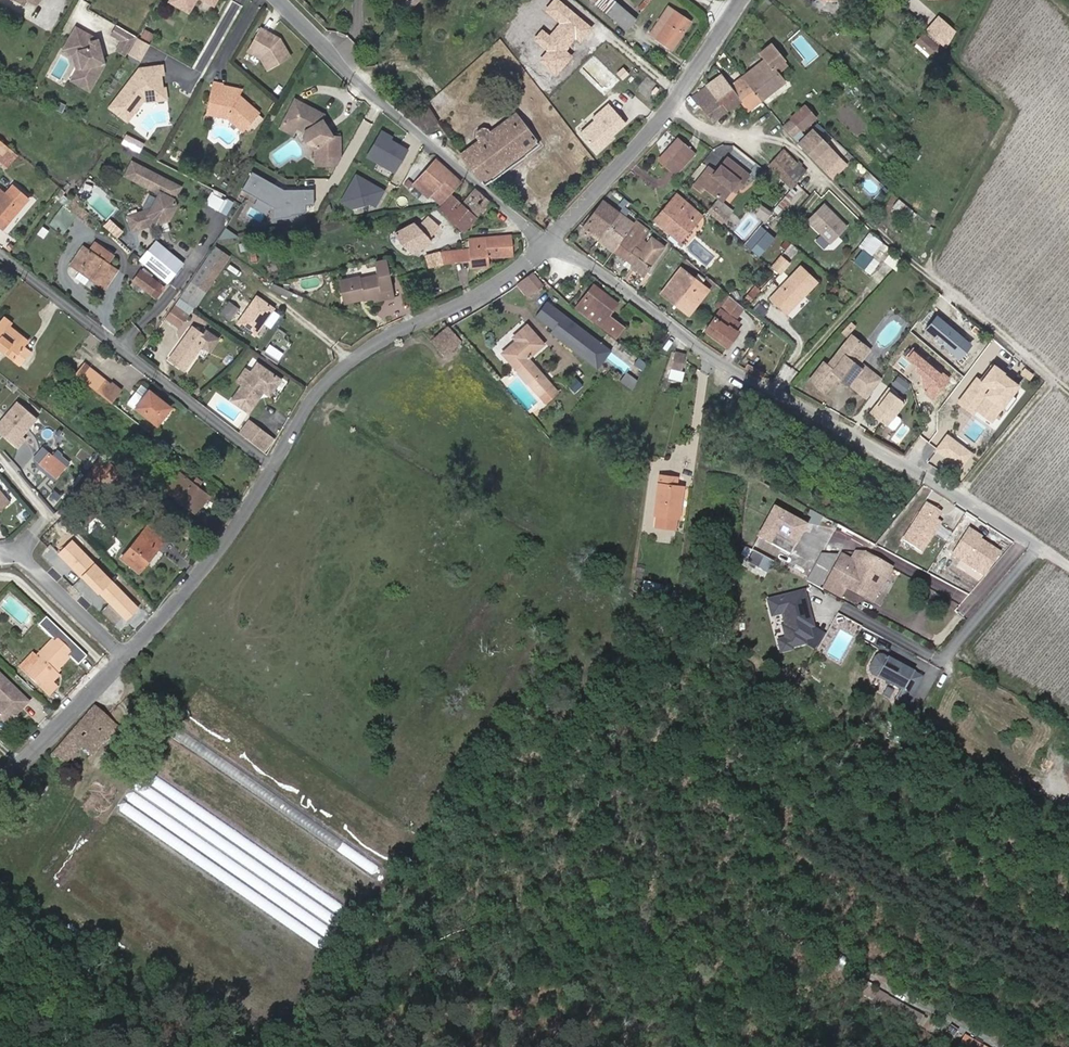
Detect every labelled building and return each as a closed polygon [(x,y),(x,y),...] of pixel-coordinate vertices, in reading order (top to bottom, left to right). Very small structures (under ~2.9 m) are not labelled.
[(170,3),(189,14),(198,0),(172,0),(170,3)] [(560,0),(553,0),(544,11),(558,23),(548,35),(541,30),(533,40),(546,50),(540,57),(558,72),(572,56),(566,51),(577,38),(582,43),(594,28),(560,0)] [(628,30),(636,19),(614,0),(593,0),(628,30)] [(668,6),(650,34),(673,49),(691,22),(668,6)] [(955,30),(940,17),(927,31),(946,47),(955,30)] [(136,37),(118,26),(112,36),(121,41),(131,46),(136,37)] [(76,27),(69,39),(79,45),(80,50),(77,51),(80,69),(75,70),(69,80),(88,91),(103,65),(98,39),(91,42),(89,35),(76,27)] [(280,39),(262,28),(248,51),(261,58),(268,70),(291,57),(280,39)] [(927,56),(935,46),(939,42),(926,31),(914,45),(927,56)] [(79,45),(69,39),(63,49),(72,55),(75,70),(80,69),(77,51),(80,50),(79,45)] [(138,40),(130,54),(137,58),(145,44),(138,40)] [(131,46),(121,41),(117,49),(126,55),(131,46)] [(939,42),(935,46),(940,51),(944,47),(939,42)] [(767,59),(774,68),(785,60),(772,44),(761,52),(767,59)] [(743,77),(762,101),(785,82),(778,73),(774,68),(767,59),(743,77)] [(785,60),(774,68),(778,73),(789,65),(785,60)] [(163,65),(140,68),(110,107),(129,121),(146,98),(148,98),(157,97),(163,88),(163,87),(162,82),(160,80),(159,74),(164,73),(163,65)] [(706,85),(727,112),(741,101),(731,87),(728,83),(721,74),(706,85)] [(731,87),(741,101),(748,110),(749,110),(762,101),(743,77),(731,87)] [(239,94),(222,90),(223,84),(214,82),(207,112),(230,118),(245,130),(259,112),(247,102),(239,94)] [(223,84),(222,90),(239,94),(242,88),(223,84)] [(714,122),(727,112),(706,85),(693,95),(714,122)] [(166,87),(163,87),(163,88),(157,97),(148,98),(149,101),(168,99),(166,87)] [(394,104),(410,119),(416,113),(399,98),(394,104)] [(323,114),(295,99),(284,119),(289,123),(295,126),(305,131),(304,135),(309,144),(313,146),(313,157),(337,157),(337,138),(330,137),(322,121),(323,114)] [(595,116),(611,134),(626,120),(609,102),(595,116)] [(416,113),(410,119),(426,133),(438,122),(421,107),(416,113)] [(791,120),(802,131),(815,118),(804,107),(791,120)] [(478,139),(461,152),(485,184),(539,145),(515,112),(491,130),(488,127),(482,126),(477,130),(475,136),(478,139)] [(289,123),(284,119),(280,126),(292,132),(295,126),(289,123)] [(581,134),(598,152),(612,138),(596,120),(581,134)] [(802,131),(791,120),(784,127),(795,138),(802,131)] [(840,157),(812,128),(805,135),(798,142),(826,171),(840,157)] [(397,173),(412,147),(382,130),(367,156),(397,173)] [(132,137),(125,134),(122,141),(128,144),(132,137)] [(141,142),(132,137),(128,144),(137,149),(141,142)] [(678,137),(659,159),(670,169),(690,148),(678,137)] [(10,149),(0,141),(0,161),(10,149)] [(690,148),(670,169),(676,175),(695,153),(690,148)] [(771,163),(795,186),(809,170),(786,148),(771,163)] [(429,195),(439,205),(441,205),(462,182),(437,159),(421,176),(413,185),(427,197),(429,195)] [(695,186),(702,192),(704,189),(722,204),(732,192),(735,195),(750,177),(729,160),(717,174),(710,168),(695,186)] [(127,174),(161,191),(151,212),(146,209),(131,214),(135,228),(172,217),(177,205),(175,198),(181,186),(133,161),(127,174)] [(275,206),(275,214),(307,214),(307,202),(315,203),(315,188),(289,188),(254,172),(252,172),(243,191),(275,206)] [(362,200),(377,208),(388,188),(357,172),(342,201),(357,209),(362,200)] [(3,230),(29,198),(13,184),(4,195),(0,192),(0,227),(3,230)] [(215,189),(207,202),(228,213),(235,200),(215,189)] [(475,189),(462,204),(477,216),(490,201),(475,189)] [(656,219),(680,241),(702,216),(678,194),(656,219)] [(458,209),(462,204),(453,195),(448,201),(458,209)] [(459,226),(464,231),(477,216),(462,204),(458,209),(448,201),(440,209),(445,213),(447,215),(459,226)] [(584,227),(600,239),(619,212),(604,201),(584,227)] [(822,203),(806,219),(829,243),(846,227),(822,203)] [(619,212),(600,239),(614,250),(634,223),(619,212)] [(428,239),(438,225),(428,216),(418,227),(413,223),(395,233),(413,252),(432,243),(428,239)] [(636,220),(634,223),(614,250),(633,264),(649,243),(642,238),(648,229),(636,220)] [(766,227),(749,245),(760,255),(777,236),(766,227)] [(861,246),(863,247),(854,262),(874,272),(881,259),(876,256),(884,240),(868,232),(861,246)] [(471,249),(471,260),(471,267),(488,266),(488,258),(513,254),(511,235),(471,239),(471,249)] [(649,243),(633,264),(645,273),(665,246),(653,238),(649,243)] [(84,246),(71,264),(106,287),(118,269),(108,262),(113,255),(95,242),(90,250),(84,246)] [(142,257),(168,282),(183,267),(156,242),(142,257)] [(471,249),(446,253),(442,253),(444,264),(471,260),(471,249)] [(444,264),(442,253),(428,256),(430,268),(444,264)] [(789,263),(780,256),(774,264),(771,266),(779,274),(789,263)] [(393,293),(386,258),(376,260),(379,275),(360,279),(359,276),(342,280),(346,300),(364,297),(364,299),(375,297),(393,293)] [(801,267),(772,298),(788,312),(816,281),(801,267)] [(679,299),(694,310),(710,290),(682,268),(662,293),(675,303),(679,299)] [(156,298),(165,287),(142,269),(134,281),(156,298)] [(543,284),(533,273),(526,279),(534,288),(536,290),(543,284)] [(527,293),(534,288),(526,279),(519,284),(527,293)] [(631,317),(623,311),(616,320),(609,315),(618,303),(594,285),(578,307),(616,337),(631,317)] [(258,296),(239,323),(256,335),(274,308),(258,296)] [(720,309),(735,320),(745,308),(730,296),(720,309)] [(180,297),(165,318),(173,323),(182,309),(189,314),(194,306),(180,297)] [(679,299),(675,303),(690,315),(694,310),(679,299)] [(603,343),(547,300),(536,315),(553,328),(550,331),(588,361),(603,343)] [(231,320),(232,318),(239,309),(230,302),(221,314),(231,320)] [(189,314),(182,309),(173,323),(179,327),(189,314)] [(720,309),(705,329),(729,347),(739,333),(730,326),(735,320),(720,309)] [(972,343),(936,313),(924,327),(959,357),(972,343)] [(11,322),(5,316),(0,323),(0,347),(21,364),(30,351),(22,345),(27,339),(9,325),(11,322)] [(528,324),(513,337),(517,341),(503,352),(540,396),(552,385),(528,357),(544,344),(528,324)] [(193,326),(170,359),(185,370),(203,345),(210,350),(219,338),(207,329),(204,333),(193,326)] [(449,326),(431,340),(444,356),(462,342),(449,326)] [(865,348),(851,336),(827,366),(824,363),(809,381),(824,393),(839,375),(858,391),(870,375),(854,362),(865,348)] [(588,361),(597,368),(611,350),(603,343),(588,361)] [(869,351),(865,348),(854,362),(870,375),(858,391),(866,397),(881,379),(860,362),(869,351)] [(950,377),(912,349),(905,358),(916,366),(924,392),(933,399),(950,377)] [(676,353),(671,375),(680,377),(685,355),(676,353)] [(250,371),(241,384),(231,399),(248,410),(260,393),(259,392),(261,388),(262,389),(269,394),(280,378),(256,362),(250,371)] [(85,363),(76,374),(94,388),(101,380),(103,377),(85,363)] [(747,367),(765,377),(767,373),(749,363),(747,367)] [(976,377),(957,402),(974,415),(976,412),(991,423),(1019,386),(992,365),(980,380),(976,377)] [(244,367),(236,380),(241,384),(250,371),(244,367)] [(898,377),(893,384),(904,392),(909,385),(898,377)] [(101,380),(94,388),(103,395),(112,402),(119,393),(101,380)] [(141,383),(136,389),(144,395),(149,389),(141,383)] [(888,388),(868,413),(885,426),(886,426),(890,429),(893,429),(899,422),(898,419),(894,415),(903,403),(902,399),(888,388)] [(136,389),(128,400),(157,424),(171,407),(149,389),(144,395),(136,389)] [(0,411),(0,431),(12,442),(19,434),(16,432),(31,414),(12,397),(0,411)] [(241,431),(264,450),(273,439),(249,420),(241,431)] [(973,453),(946,433),(934,449),(961,469),(973,453)] [(51,454),(42,464),(57,477),(67,466),(58,458),(59,456),(54,451),(51,455),(51,454)] [(116,485),(122,476),(101,460),(85,481),(95,489),(104,476),(116,485)] [(196,512),(209,496),(180,473),(167,489),(196,512)] [(660,475),(655,515),(658,515),(679,517),(679,518),(683,487),(677,486),(678,477),(660,475)] [(10,503),(0,492),(0,511),(10,503)] [(944,513),(931,504),(905,540),(923,552),(944,523),(939,520),(944,513)] [(808,525),(773,506),(757,537),(792,555),(808,525)] [(679,517),(658,515),(656,524),(677,527),(679,517)] [(168,536),(151,521),(146,528),(163,542),(168,536)] [(163,542),(146,528),(122,558),(126,560),(139,572),(163,542)] [(982,538),(969,529),(953,554),(986,576),(1001,553),(981,540),(982,538)] [(140,606),(72,538),(57,553),(126,621),(140,606)] [(754,552),(749,562),(768,572),(773,562),(754,552)] [(854,561),(847,558),(844,563),(858,571),(868,554),(859,553),(854,561)] [(837,555),(820,554),(807,579),(820,587),(837,555)] [(845,556),(827,590),(843,599),(849,588),(874,602),(893,569),(868,554),(858,571),(844,563),(847,558),(845,556)] [(648,599),(656,601),(660,586),(651,584),(648,599)] [(807,638),(814,636),(811,626),(815,625),(811,613),(806,615),(805,610),(810,608),(804,591),(769,602),(773,617),(784,614),(788,626),(785,627),(789,639),(792,639),(794,647),(808,643),(807,638)] [(863,627),(838,613),(832,625),(856,638),(863,627)] [(24,673),(42,689),(45,692),(50,697),(58,689),(54,684),(60,678),(59,677),(56,674),(60,671),(72,658),(79,665),(87,657),(59,631),(46,619),(39,626),(53,638),(36,656),(33,653),(19,667),(24,673)] [(794,647),(792,639),(789,639),(781,642),(784,653),(795,650),(794,647)] [(869,670),(871,673),(901,689),(896,698),(905,704),(920,676),(881,655),(877,655),(874,657),(869,666),(869,670)] [(1,705),(0,706),(0,717),(8,725),(14,719),(18,715),(30,703),(0,674),(0,704),(1,705)] [(117,726),(95,706),(51,756),(63,766),(81,746),(91,755),(117,726)] [(69,773),(67,776),(62,772),(57,779),(65,786),(73,776),(69,773)] [(985,1042),(965,1033),(959,1046),(983,1046),(985,1042)]
